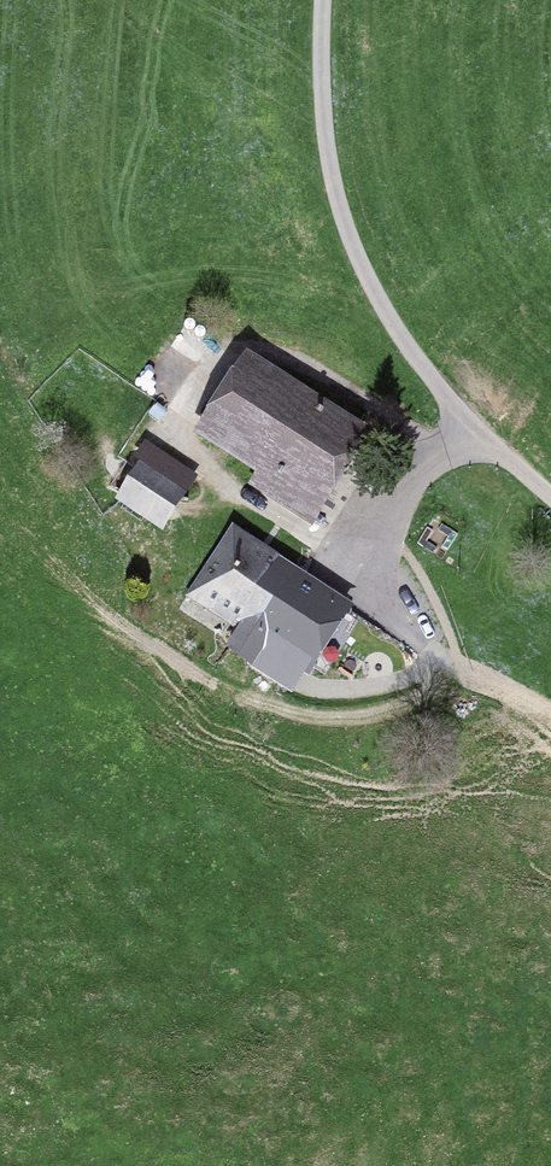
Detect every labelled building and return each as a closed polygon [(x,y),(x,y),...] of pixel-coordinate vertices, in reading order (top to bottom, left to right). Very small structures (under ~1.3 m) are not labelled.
[(257,485),(303,515),(354,434),(245,365),(203,431),(266,471),(257,485)] [(178,498),(140,472),(124,496),(162,522),(178,498)] [(230,539),(197,590),(245,622),(230,646),(289,685),(338,609),(230,539)]
